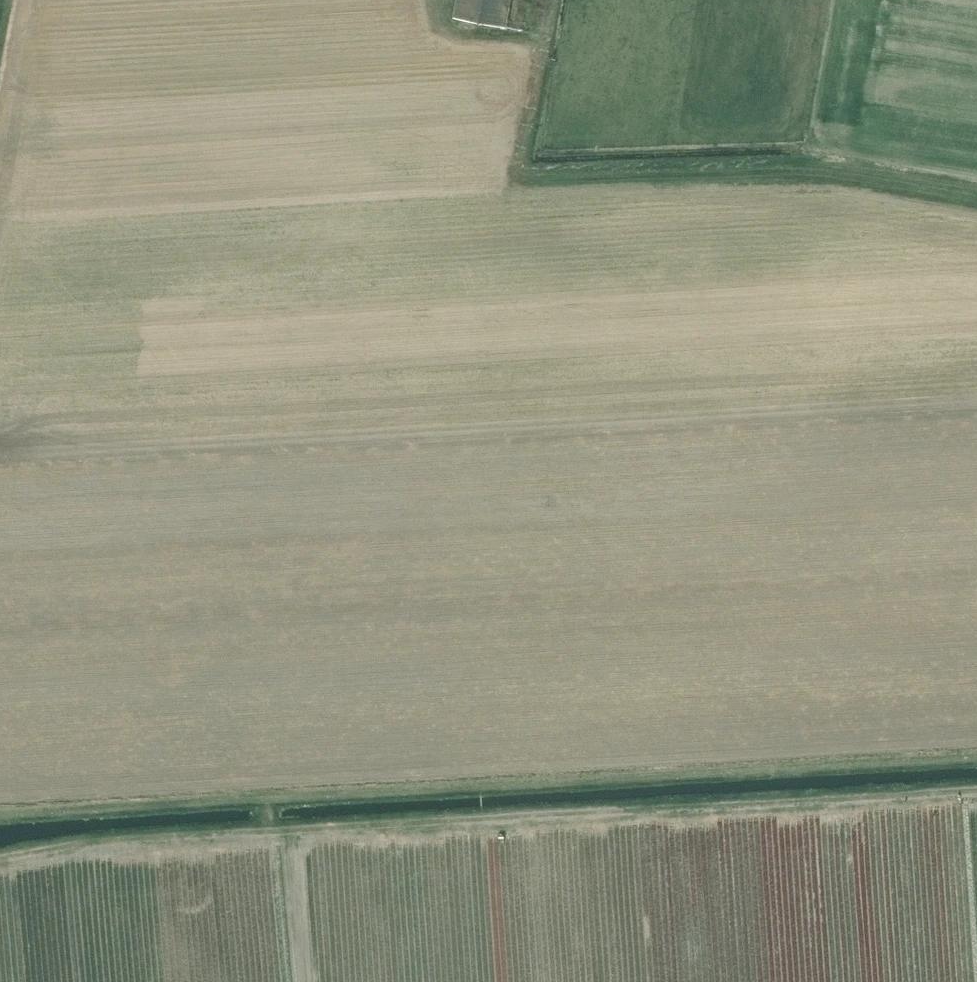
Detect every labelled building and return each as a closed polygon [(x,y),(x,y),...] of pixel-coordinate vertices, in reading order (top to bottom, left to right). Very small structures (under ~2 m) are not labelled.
[(507,28),(512,0),(457,0),(454,18),(507,28)]
